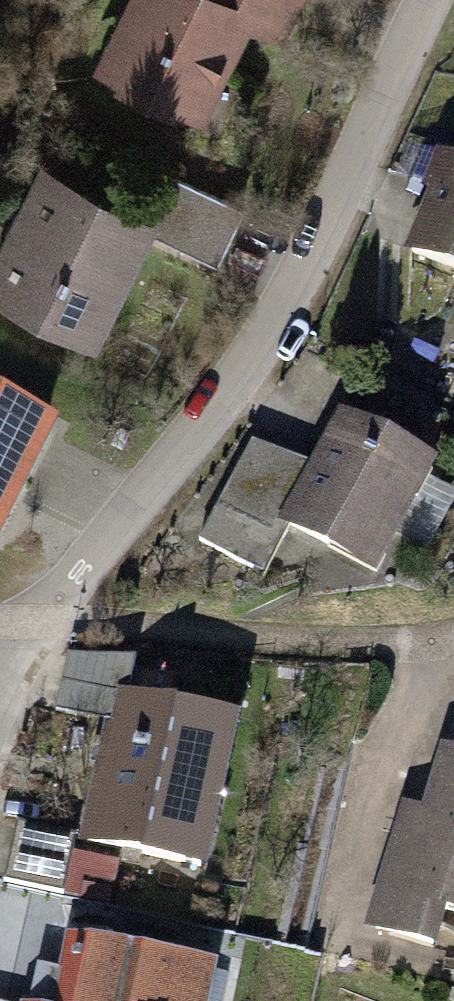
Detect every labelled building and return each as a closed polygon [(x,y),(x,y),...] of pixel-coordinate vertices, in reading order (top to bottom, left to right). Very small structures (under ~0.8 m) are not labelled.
[(84,73),(193,126),(239,31),(270,46),(293,0),(120,0),(84,73)] [(423,150),(380,252),(453,283),(453,163),(423,150)] [(32,176),(0,246),(0,308),(84,345),(138,224),(32,176)] [(226,215),(158,186),(140,229),(207,258),(226,215)] [(0,412),(0,520),(45,436),(0,412)] [(323,421),(265,524),(356,575),(414,472),(323,421)] [(279,467),(231,440),(171,548),(239,586),(264,541),(244,529),(279,467)] [(112,661),(44,645),(29,706),(97,723),(104,692),(112,661)] [(224,720),(104,692),(97,723),(67,847),(187,875),(224,720)] [(444,765),(418,861),(330,836),(299,946),(396,973),(415,906),(453,917),(453,768),(444,765)] [(0,830),(0,889),(41,899),(54,842),(0,830)] [(80,939),(62,1000),(188,1000),(197,972),(80,939)]
